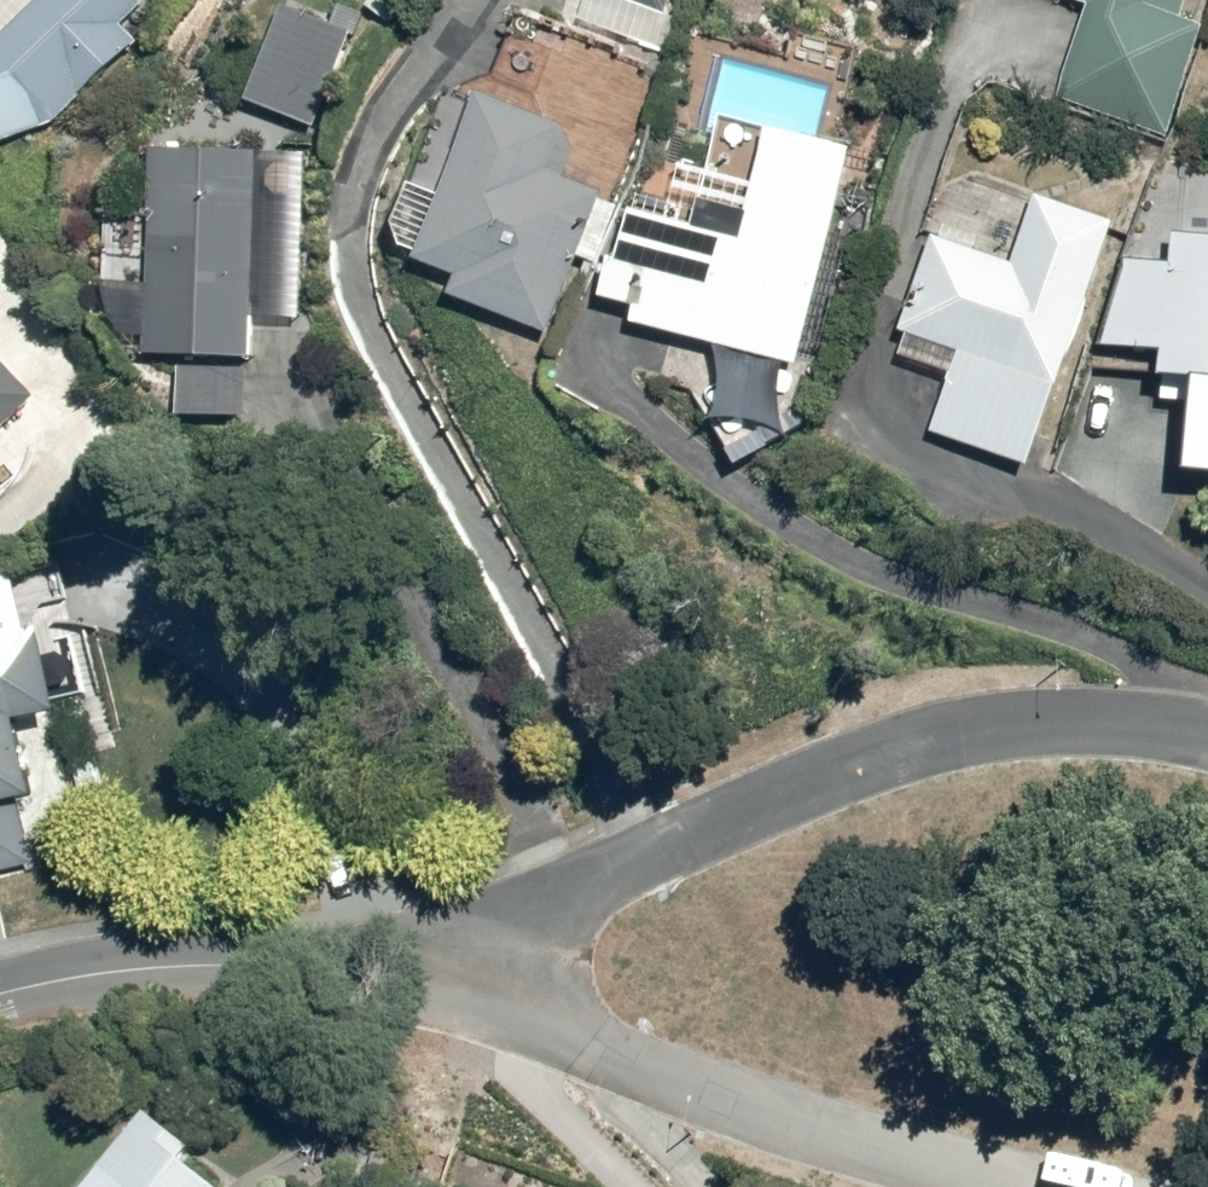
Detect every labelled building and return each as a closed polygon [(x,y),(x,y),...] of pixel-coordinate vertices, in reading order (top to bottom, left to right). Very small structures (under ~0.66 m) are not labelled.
[(71,113),(172,11),(162,0),(0,0),(0,138),(71,113)] [(298,0),(290,0),(251,93),(318,121),(358,25),(298,0)] [(528,0),(493,86),(485,82),(476,104),(453,94),(405,213),(404,214),(404,215),(404,216),(403,217),(403,218),(403,219),(403,220),(403,221),(403,222),(402,223),(402,224),(402,225),(402,226),(402,227),(402,228),(403,229),(403,230),(403,231),(403,232),(403,233),(404,234),(404,235),(404,236),(405,237),(405,238),(422,245),(419,252),(457,268),(451,283),(554,326),(665,60),(625,43),(637,15),(601,0),(573,0),(567,16),(528,0)] [(676,9),(679,0),(652,0),(676,9)] [(1055,96),(1170,133),(1207,15),(1207,10),(1189,4),(1190,0),(1086,0),(1055,96)] [(634,303),(631,323),(797,365),(854,148),(768,124),(752,180),(680,163),(672,201),(633,191),(617,256),(608,254),(599,294),(634,303)] [(264,147),(160,143),(152,349),(256,353),(264,147)] [(1020,256),(941,227),(906,324),(910,326),(901,349),(954,369),(934,424),(1036,462),(1127,214),(1047,184),(1020,256)] [(1105,340),(1167,344),(1166,372),(1199,374),(1194,465),(1207,466),(1207,225),(1178,223),(1176,256),(1134,254),(1105,340)] [(37,392),(0,348),(0,427),(37,392)] [(2,499),(4,495),(6,491),(8,487),(9,483),(10,478),(11,474),(11,470),(11,465),(10,461),(9,457),(8,452),(6,448),(4,444),(0,437),(0,502),(2,499)] [(32,865),(16,798),(40,792),(20,706),(61,696),(42,615),(0,625),(0,873),(32,865)] [(191,1155),(201,1143),(151,1101),(81,1186),(228,1186),(191,1155)]
